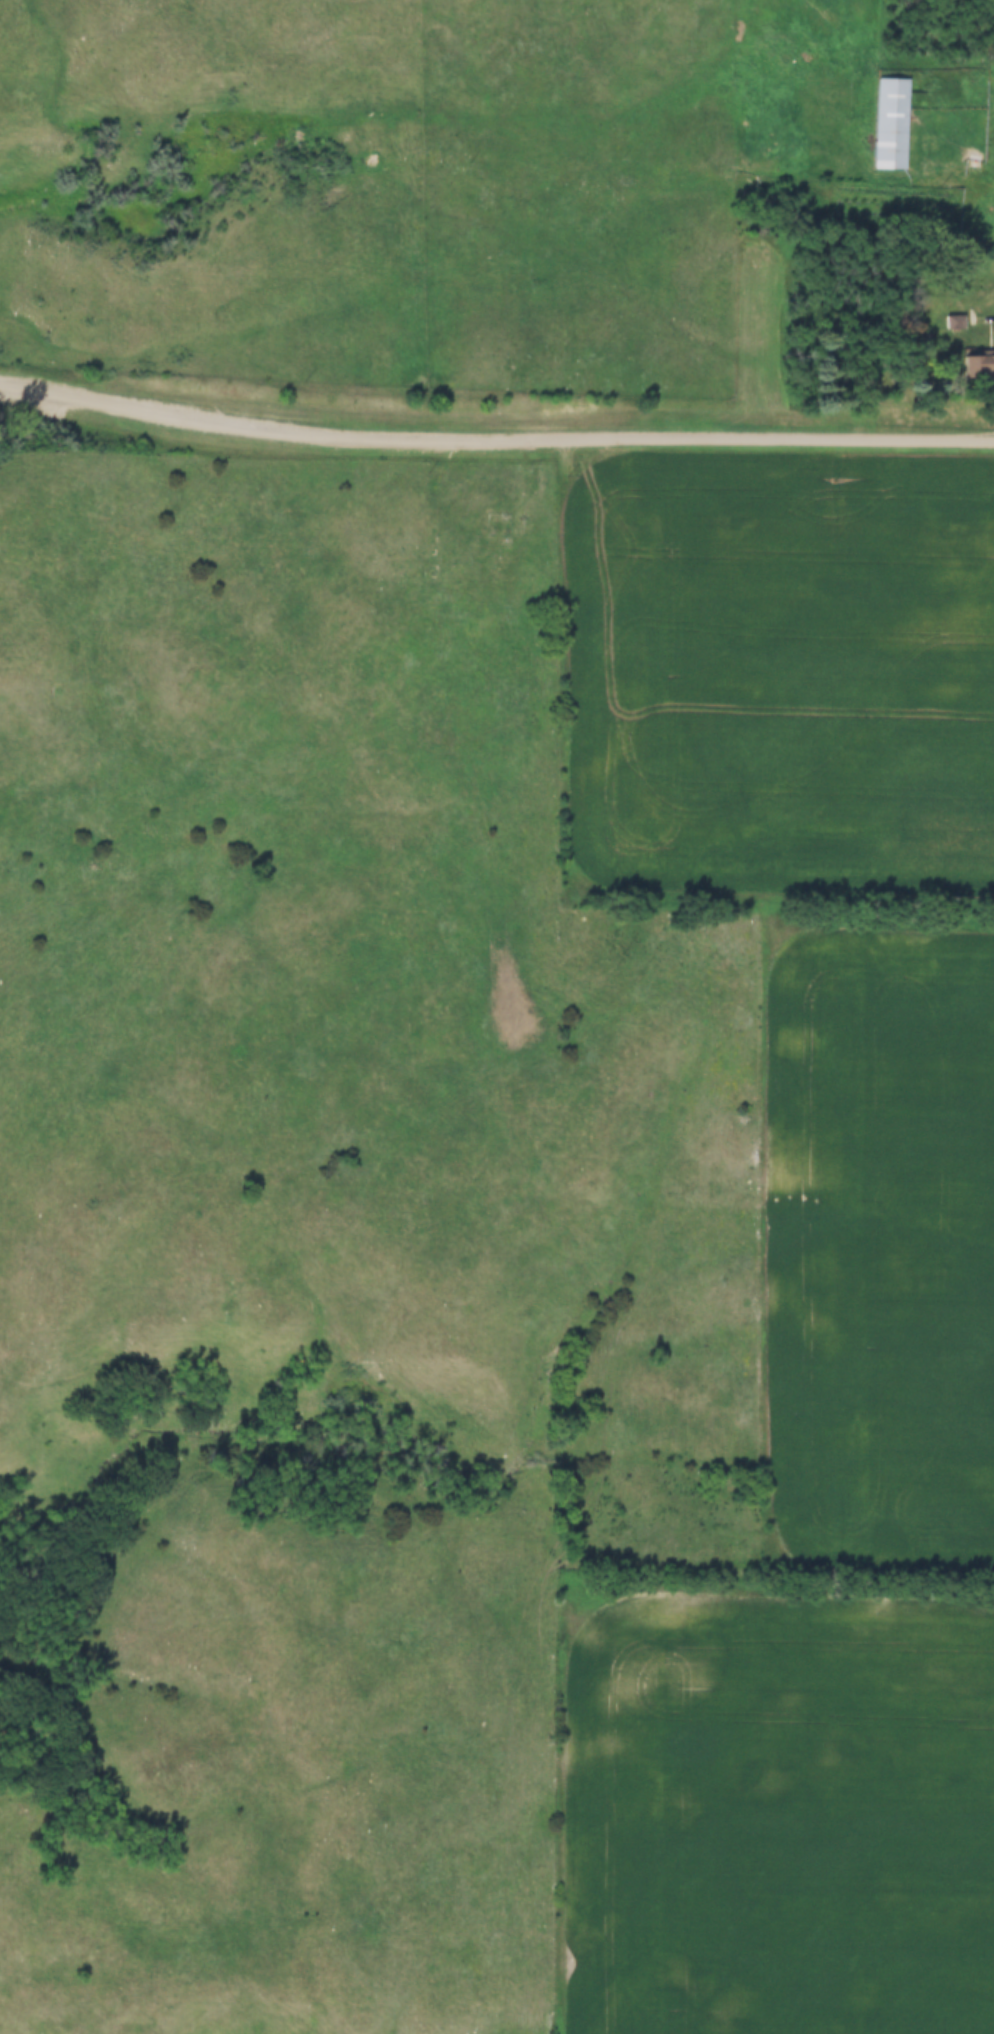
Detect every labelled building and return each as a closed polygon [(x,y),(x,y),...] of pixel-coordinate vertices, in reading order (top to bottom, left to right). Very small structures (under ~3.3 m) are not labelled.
[(907,80),(874,79),(872,168),(904,169),(907,80)] [(946,315),(946,329),(964,329),(964,315),(946,315)] [(993,376),(993,353),(962,355),(964,378),(993,376)]
